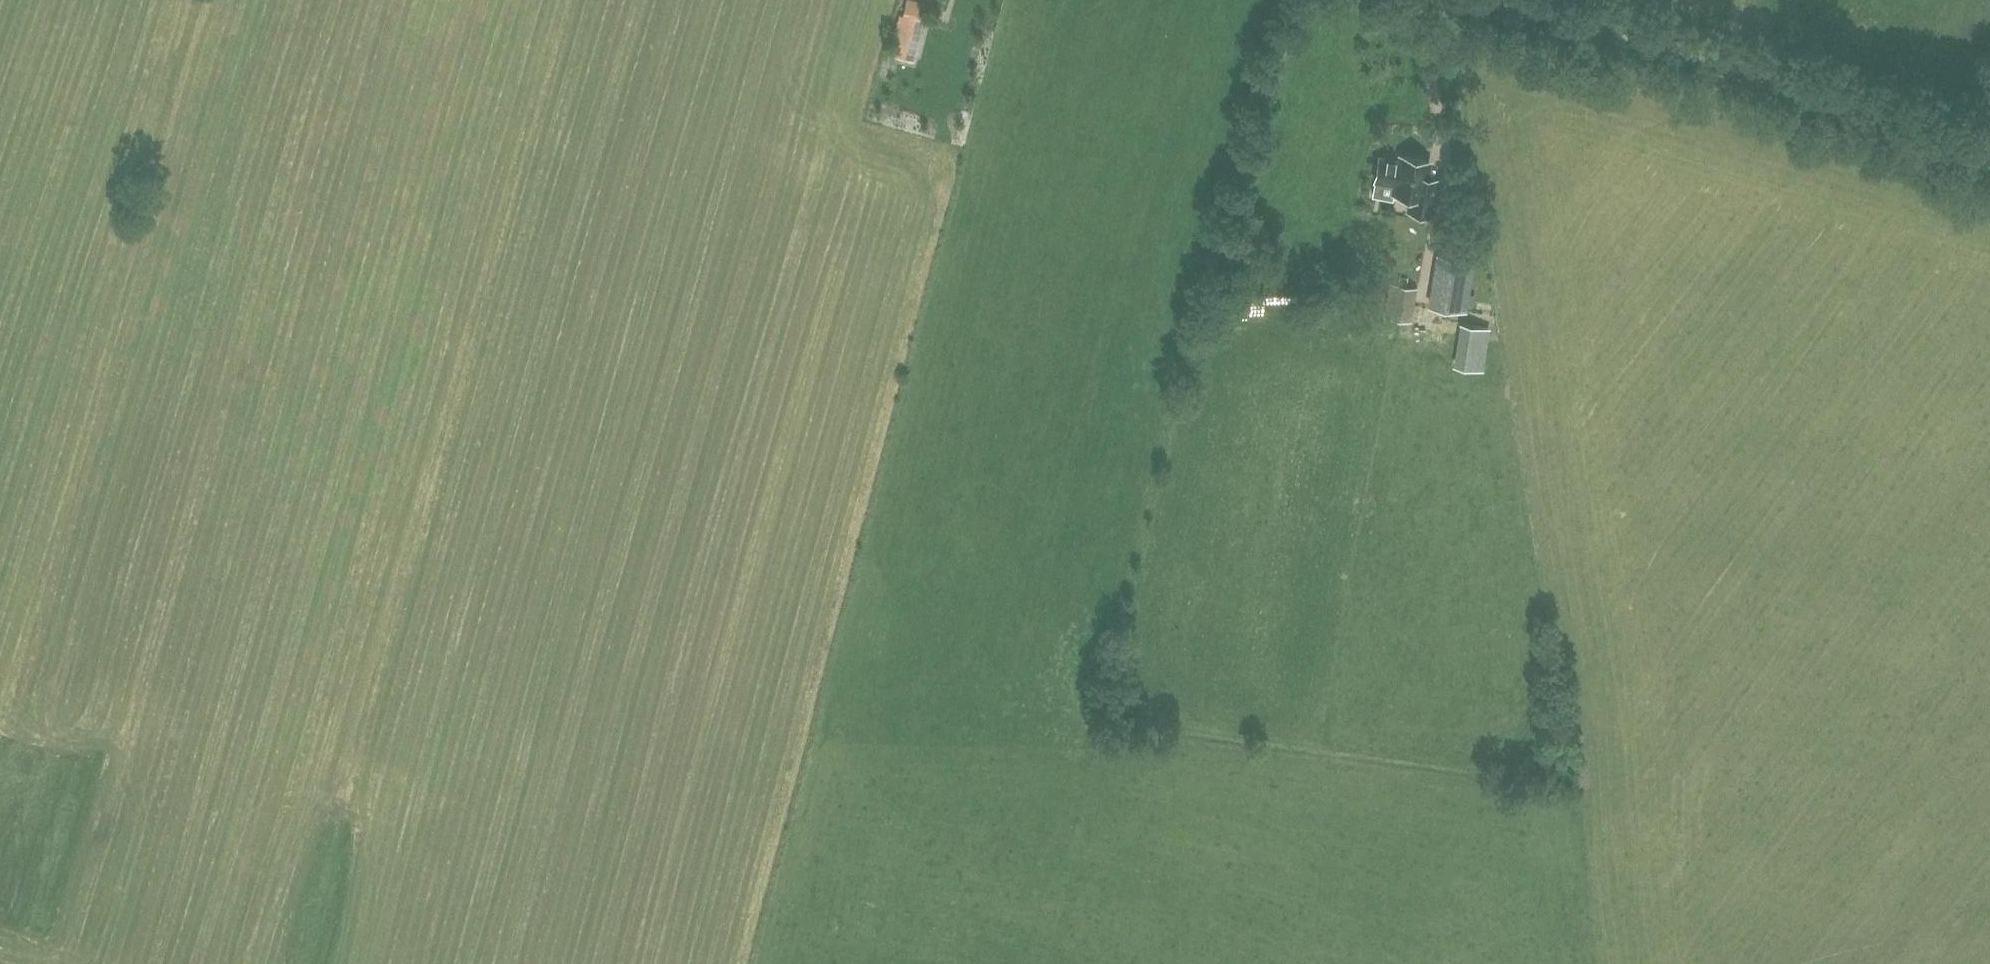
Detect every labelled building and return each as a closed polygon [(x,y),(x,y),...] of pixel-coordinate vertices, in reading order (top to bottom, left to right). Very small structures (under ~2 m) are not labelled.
[(922,20),(926,3),(913,0),(906,0),(903,13),(901,12),(891,53),(912,59),(922,20)] [(1425,178),(1428,163),(1400,157),(1399,163),(1378,159),(1374,181),(1394,185),(1393,194),(1410,198),(1407,213),(1431,217),(1437,181),(1425,178)] [(1447,255),(1439,307),(1465,310),(1472,259),(1447,255)] [(1385,315),(1406,318),(1411,287),(1390,284),(1385,315)] [(1467,324),(1460,366),(1480,369),(1487,327),(1467,324)]
